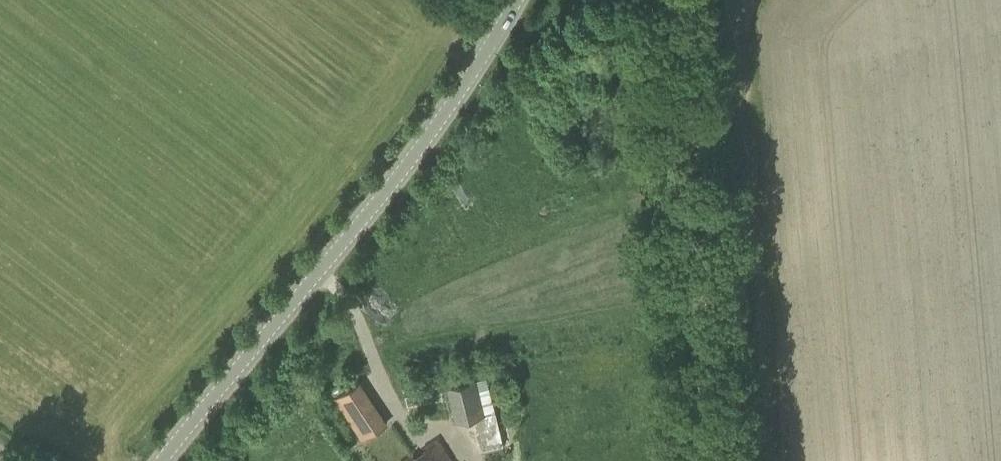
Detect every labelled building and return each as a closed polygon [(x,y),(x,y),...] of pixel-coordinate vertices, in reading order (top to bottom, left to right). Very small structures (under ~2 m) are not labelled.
[(486,377),(460,383),(458,373),(440,377),(439,374),(401,382),(403,388),(416,385),(418,393),(449,386),(453,403),(457,421),(473,417),(480,450),(501,445),(486,377)] [(388,422),(362,382),(335,399),(362,439),(388,422)] [(401,460),(453,460),(438,439),(424,448),(425,450),(415,456),(413,453),(401,460)]
